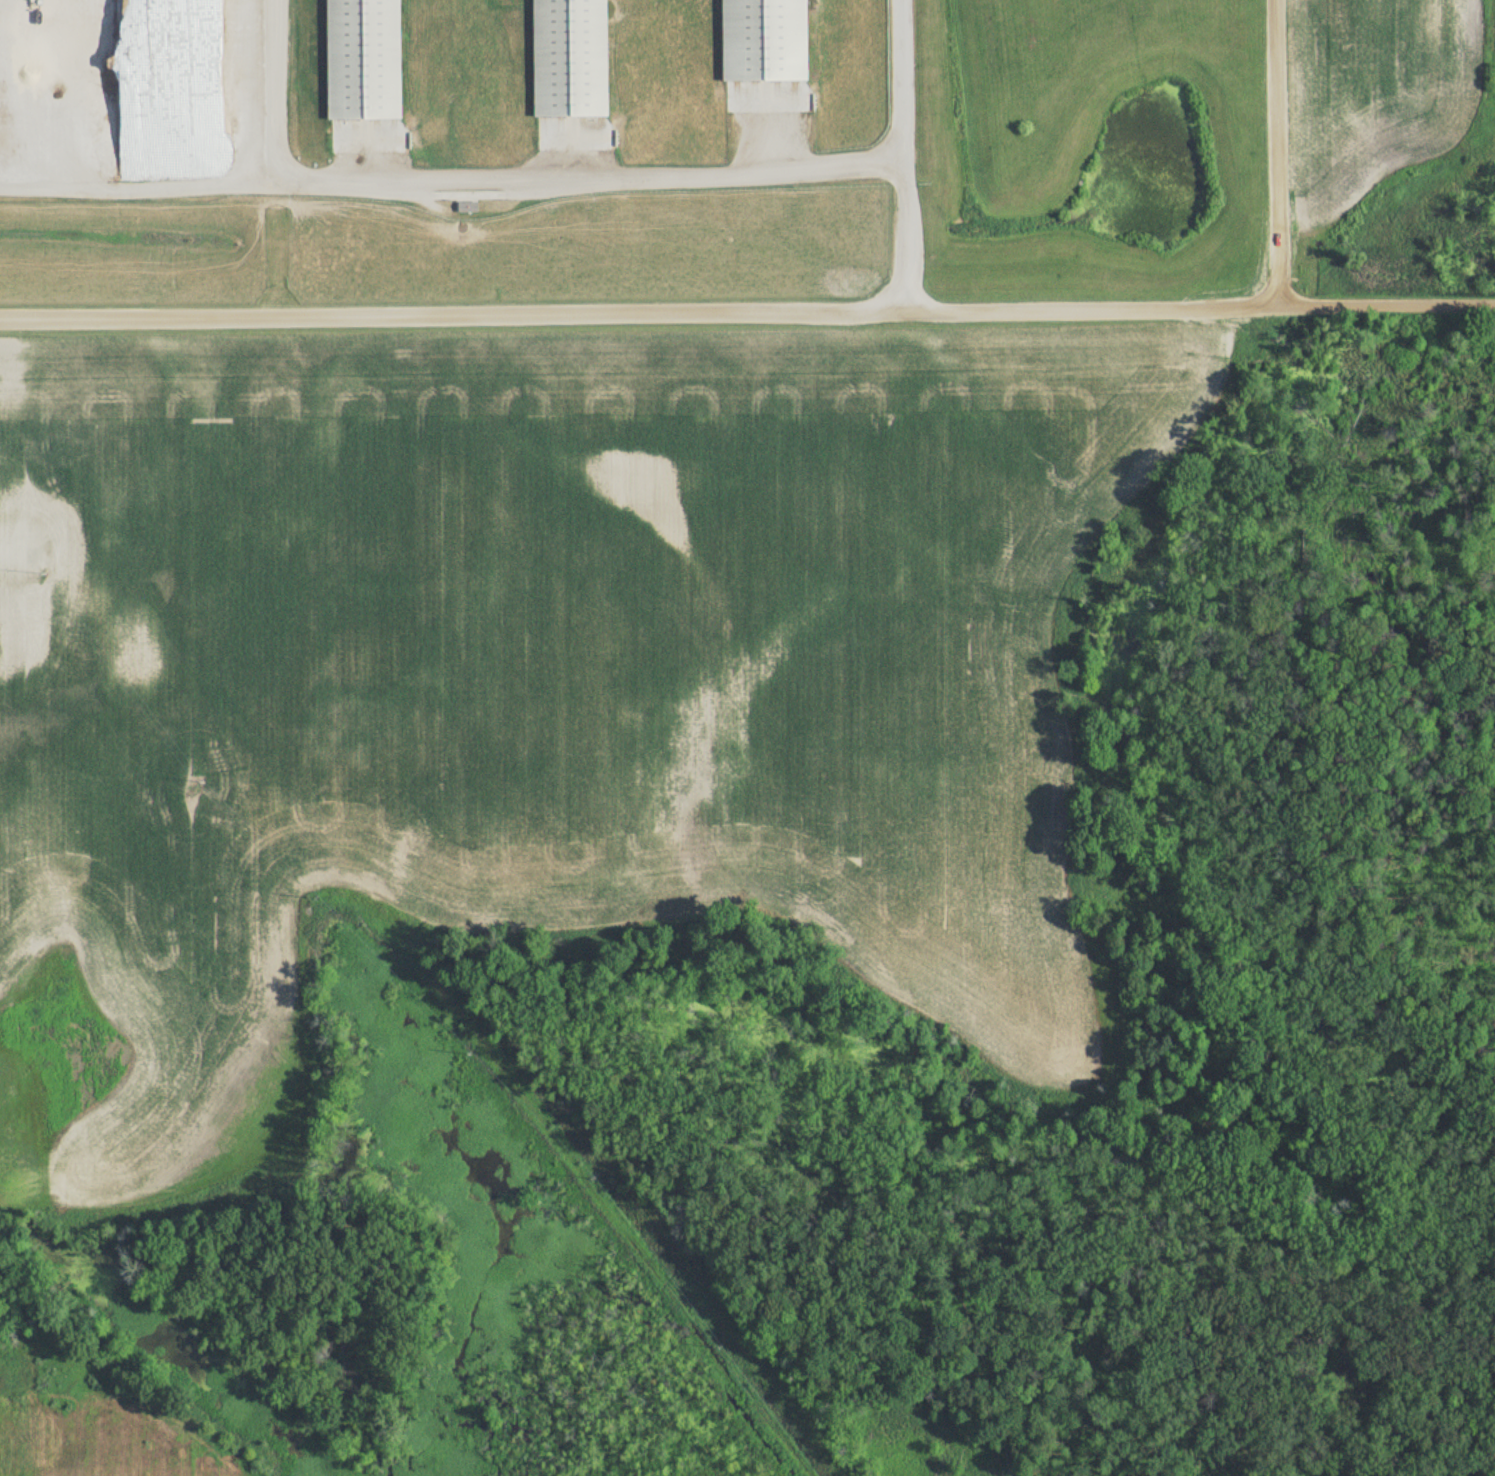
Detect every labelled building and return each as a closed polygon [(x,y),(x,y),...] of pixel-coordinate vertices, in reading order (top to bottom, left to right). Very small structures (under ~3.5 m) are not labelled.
[(27,66),(27,53),(45,53),(45,34),(56,34),(56,0),(0,0),(0,66),(27,66)] [(323,121),(396,120),(394,0),(322,0),(323,121)] [(529,118),(602,118),(601,0),(528,0),(529,118)] [(717,83),(801,82),(800,0),(716,0),(717,83)] [(473,202),(453,202),(453,213),(473,213),(473,202)]
